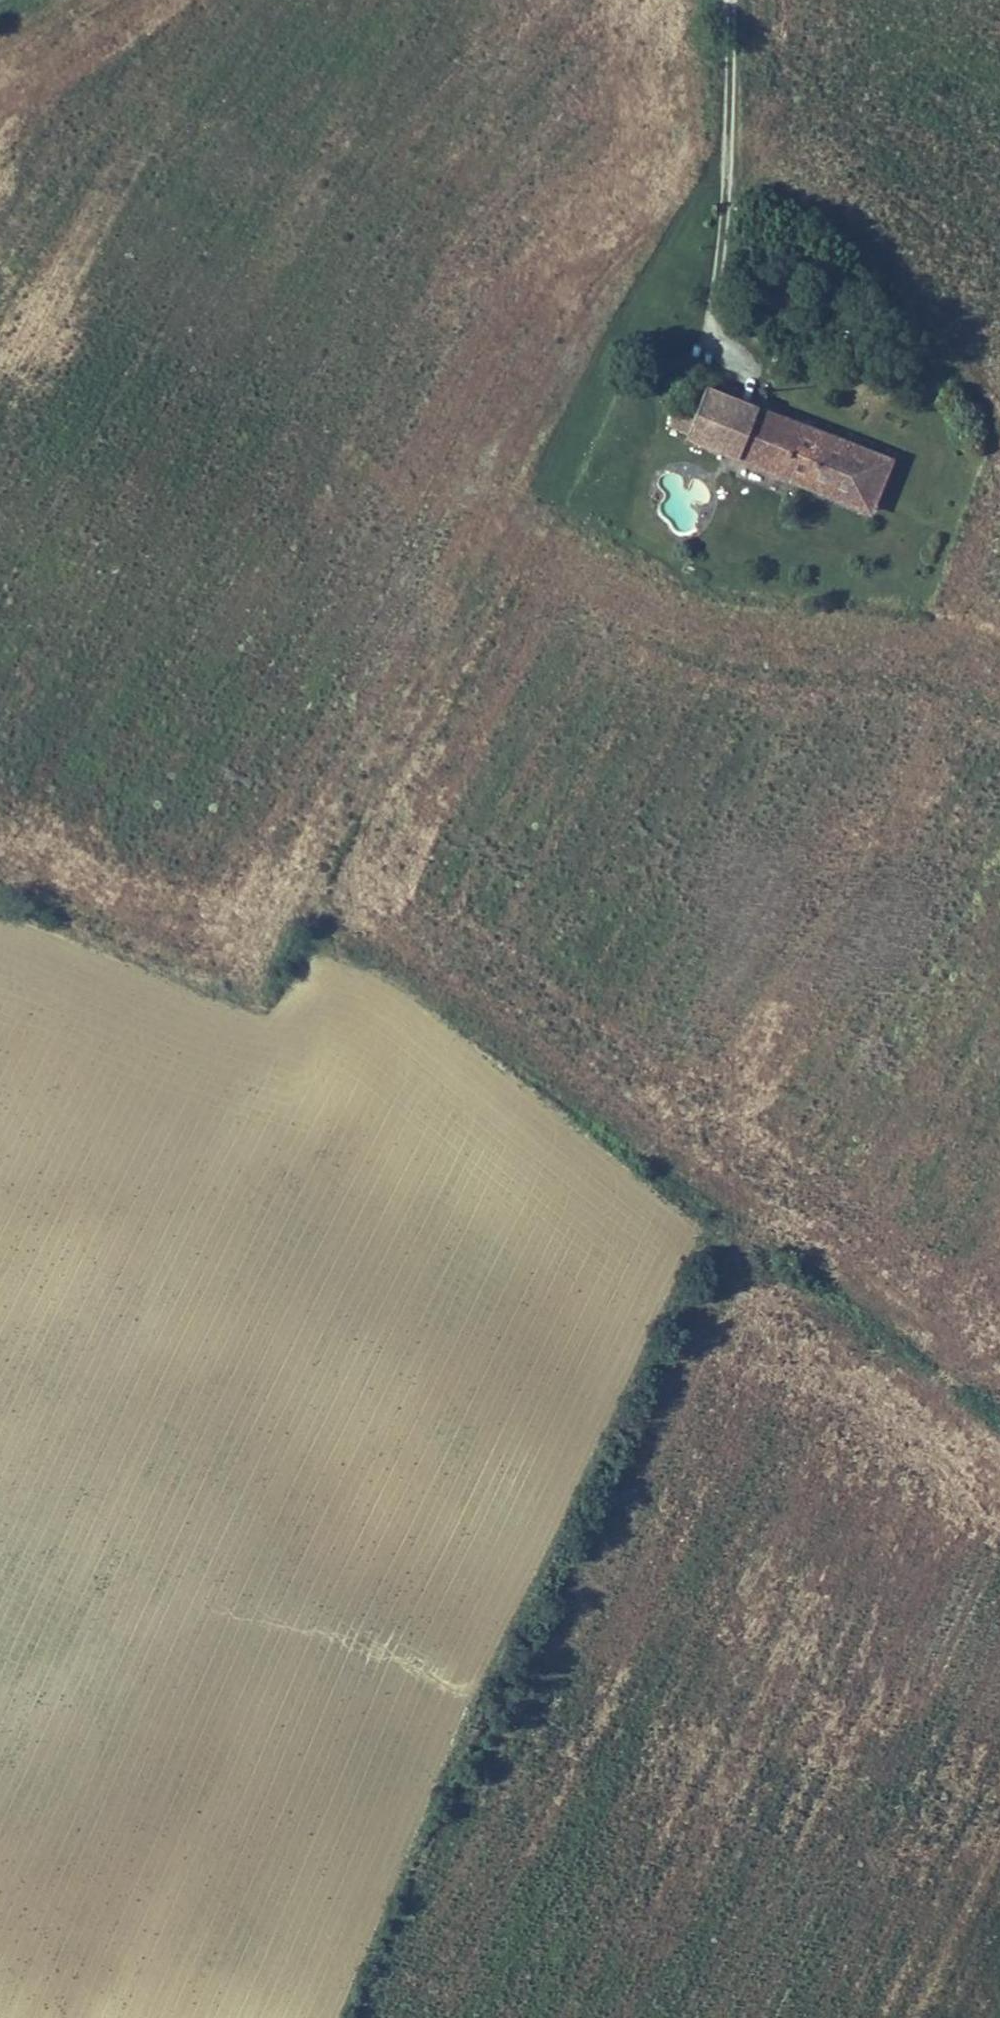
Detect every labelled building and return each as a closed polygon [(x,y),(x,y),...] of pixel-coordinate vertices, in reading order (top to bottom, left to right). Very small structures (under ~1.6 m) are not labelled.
[(756,410),(702,388),(680,442),(734,464),(756,410)] [(875,459),(756,410),(734,464),(853,513),(875,459)] [(896,467),(875,459),(853,513),(873,521),(896,467)]
